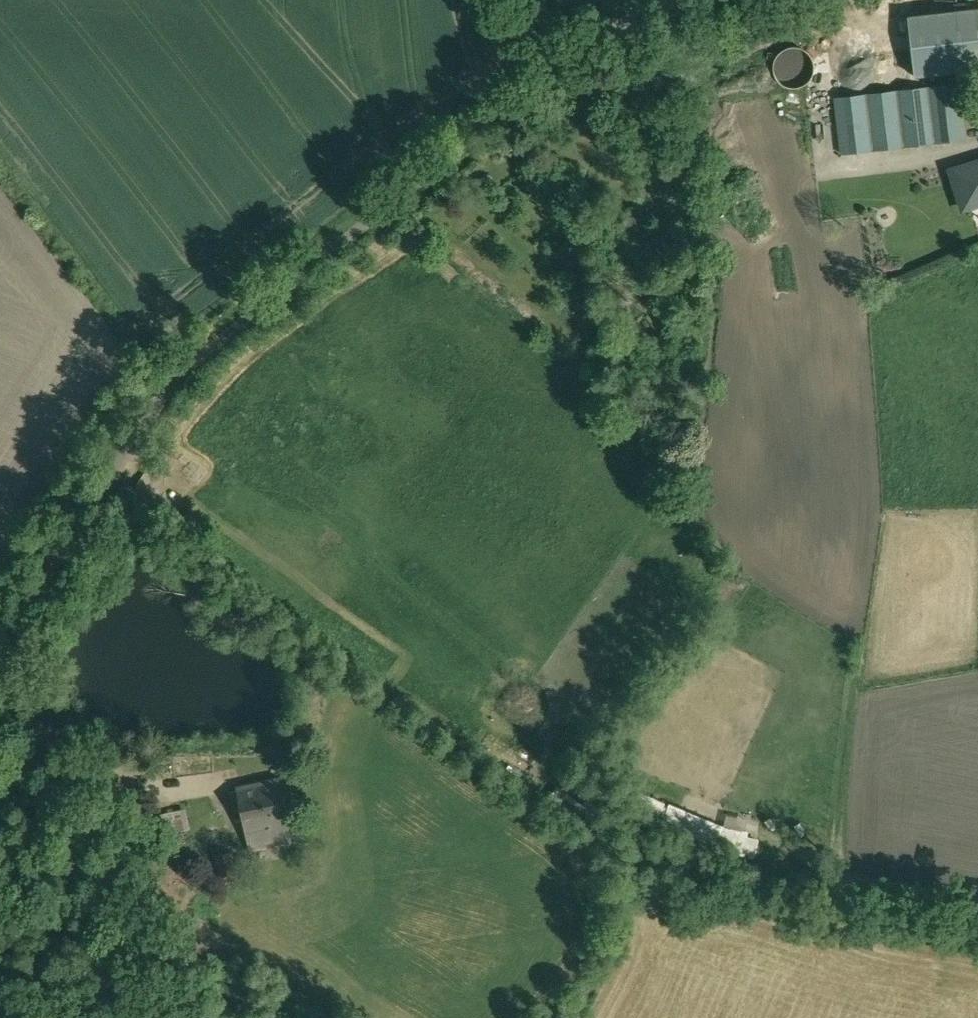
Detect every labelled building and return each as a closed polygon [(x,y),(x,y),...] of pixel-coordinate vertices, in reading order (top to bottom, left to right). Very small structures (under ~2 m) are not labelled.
[(968,9),(977,7),(977,0),(967,0),(968,9)] [(908,17),(915,74),(977,67),(977,9),(908,17)] [(795,46),(790,47),(786,49),(782,52),(779,54),(776,60),(775,65),(775,68),(775,71),(777,76),(778,79),(781,82),(783,84),(787,86),(791,88),(795,88),(800,88),(805,86),(809,83),(813,78),(815,75),(816,72),(816,67),(816,63),(815,60),(813,56),(810,53),(808,51),(804,48),(799,47),(795,46)] [(756,225),(749,162),(966,138),(960,84),(714,112),(728,229),(756,225)] [(955,171),(966,207),(977,203),(977,164),(955,171)] [(281,780),(240,789),(241,791),(232,793),(237,814),(245,812),(255,851),(270,848),(269,844),(278,842),(279,846),(295,843),(281,780)] [(184,810),(162,811),(163,833),(186,831),(184,810)] [(751,833),(710,822),(704,843),(745,854),(751,833)] [(237,872),(222,875),(223,882),(238,879),(237,872)]
